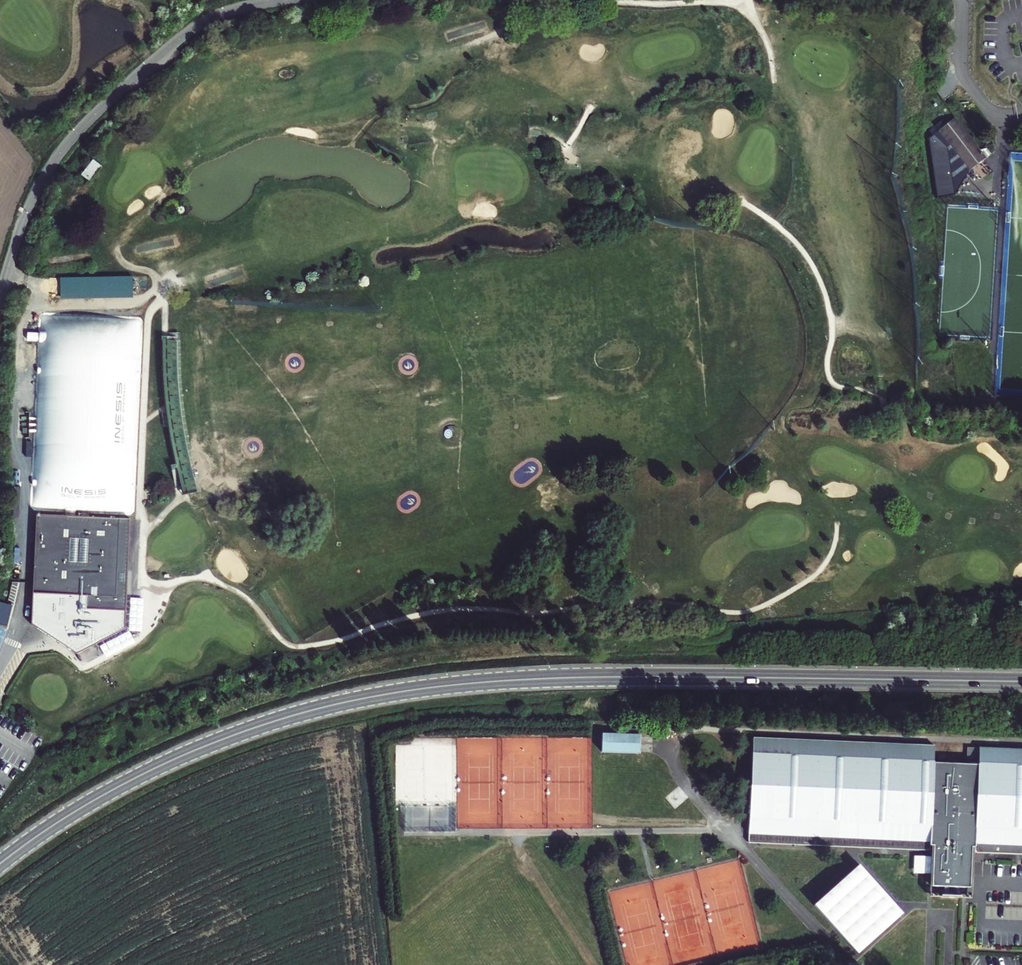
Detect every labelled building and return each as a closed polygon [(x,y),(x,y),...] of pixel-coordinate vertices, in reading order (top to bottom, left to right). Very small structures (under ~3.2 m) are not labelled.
[(928,139),(937,198),(954,194),(970,171),(972,169),(984,160),(985,159),(954,118),(946,125),(939,130),(928,139)] [(935,126),(939,130),(946,125),(943,120),(935,126)] [(90,182),(101,168),(91,160),(80,174),(90,182)] [(984,160),(972,169),(979,178),(991,169),(984,160)] [(132,274),(59,276),(60,298),(132,296),(132,274)] [(39,313),(30,507),(63,509),(72,510),(132,514),(141,318),(39,313)] [(445,435),(455,442),(462,433),(451,426),(445,435)] [(123,628),(127,519),(72,516),(72,510),(63,509),(63,516),(34,514),(29,624),(60,631),(72,649),(123,628)] [(603,732),(602,750),(640,752),(641,735),(603,732)] [(749,733),(744,838),(934,846),(934,853),(916,852),(915,868),(929,868),(957,870),(957,865),(965,865),(966,848),(969,848),(1021,850),(1021,746),(976,743),(975,760),(930,757),(930,742),(749,733)] [(957,870),(929,868),(929,882),(964,883),(967,884),(969,848),(966,848),(965,865),(957,865),(957,870)]
